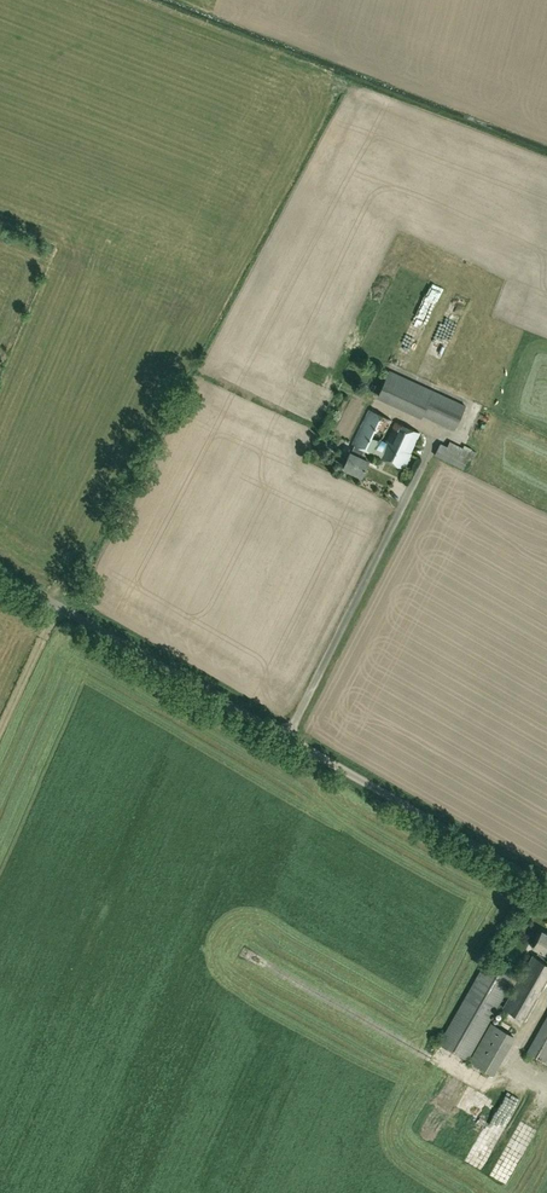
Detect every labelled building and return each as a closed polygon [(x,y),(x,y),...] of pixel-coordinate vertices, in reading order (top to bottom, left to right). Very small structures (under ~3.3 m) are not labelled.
[(432,331),(446,289),(433,285),(419,326),(432,331)] [(459,331),(471,304),(458,298),(446,325),(459,331)] [(377,395),(454,429),(465,405),(388,371),(377,395)] [(369,452),(378,457),(385,442),(381,440),(391,420),(369,409),(352,444),(355,445),(351,453),(350,452),(343,468),(362,476),(369,460),(366,459),(369,452)] [(385,442),(378,457),(403,469),(410,455),(409,454),(419,433),(395,422),(385,442)] [(435,454),(463,467),(468,458),(471,460),(475,452),(472,450),(473,448),(465,444),(463,447),(450,441),(447,446),(440,442),(435,454)] [(542,930),(533,945),(539,949),(535,956),(533,954),(519,979),(486,961),(439,1043),(467,1059),(509,983),(515,986),(503,1007),(525,1020),(538,997),(535,995),(539,988),(542,990),(546,980),(546,933),(542,930)] [(527,1052),(545,1062),(546,1058),(546,1016),(527,1052)] [(471,1161),(487,1170),(521,1111),(537,1083),(529,1079),(530,1077),(525,1075),(515,1094),(499,1085),(492,1098),(503,1104),(471,1161)] [(474,1098),(469,1113),(494,1120),(499,1106),(474,1098)] [(514,1140),(497,1177),(513,1184),(523,1160),(522,1160),(528,1146),(514,1140)]
